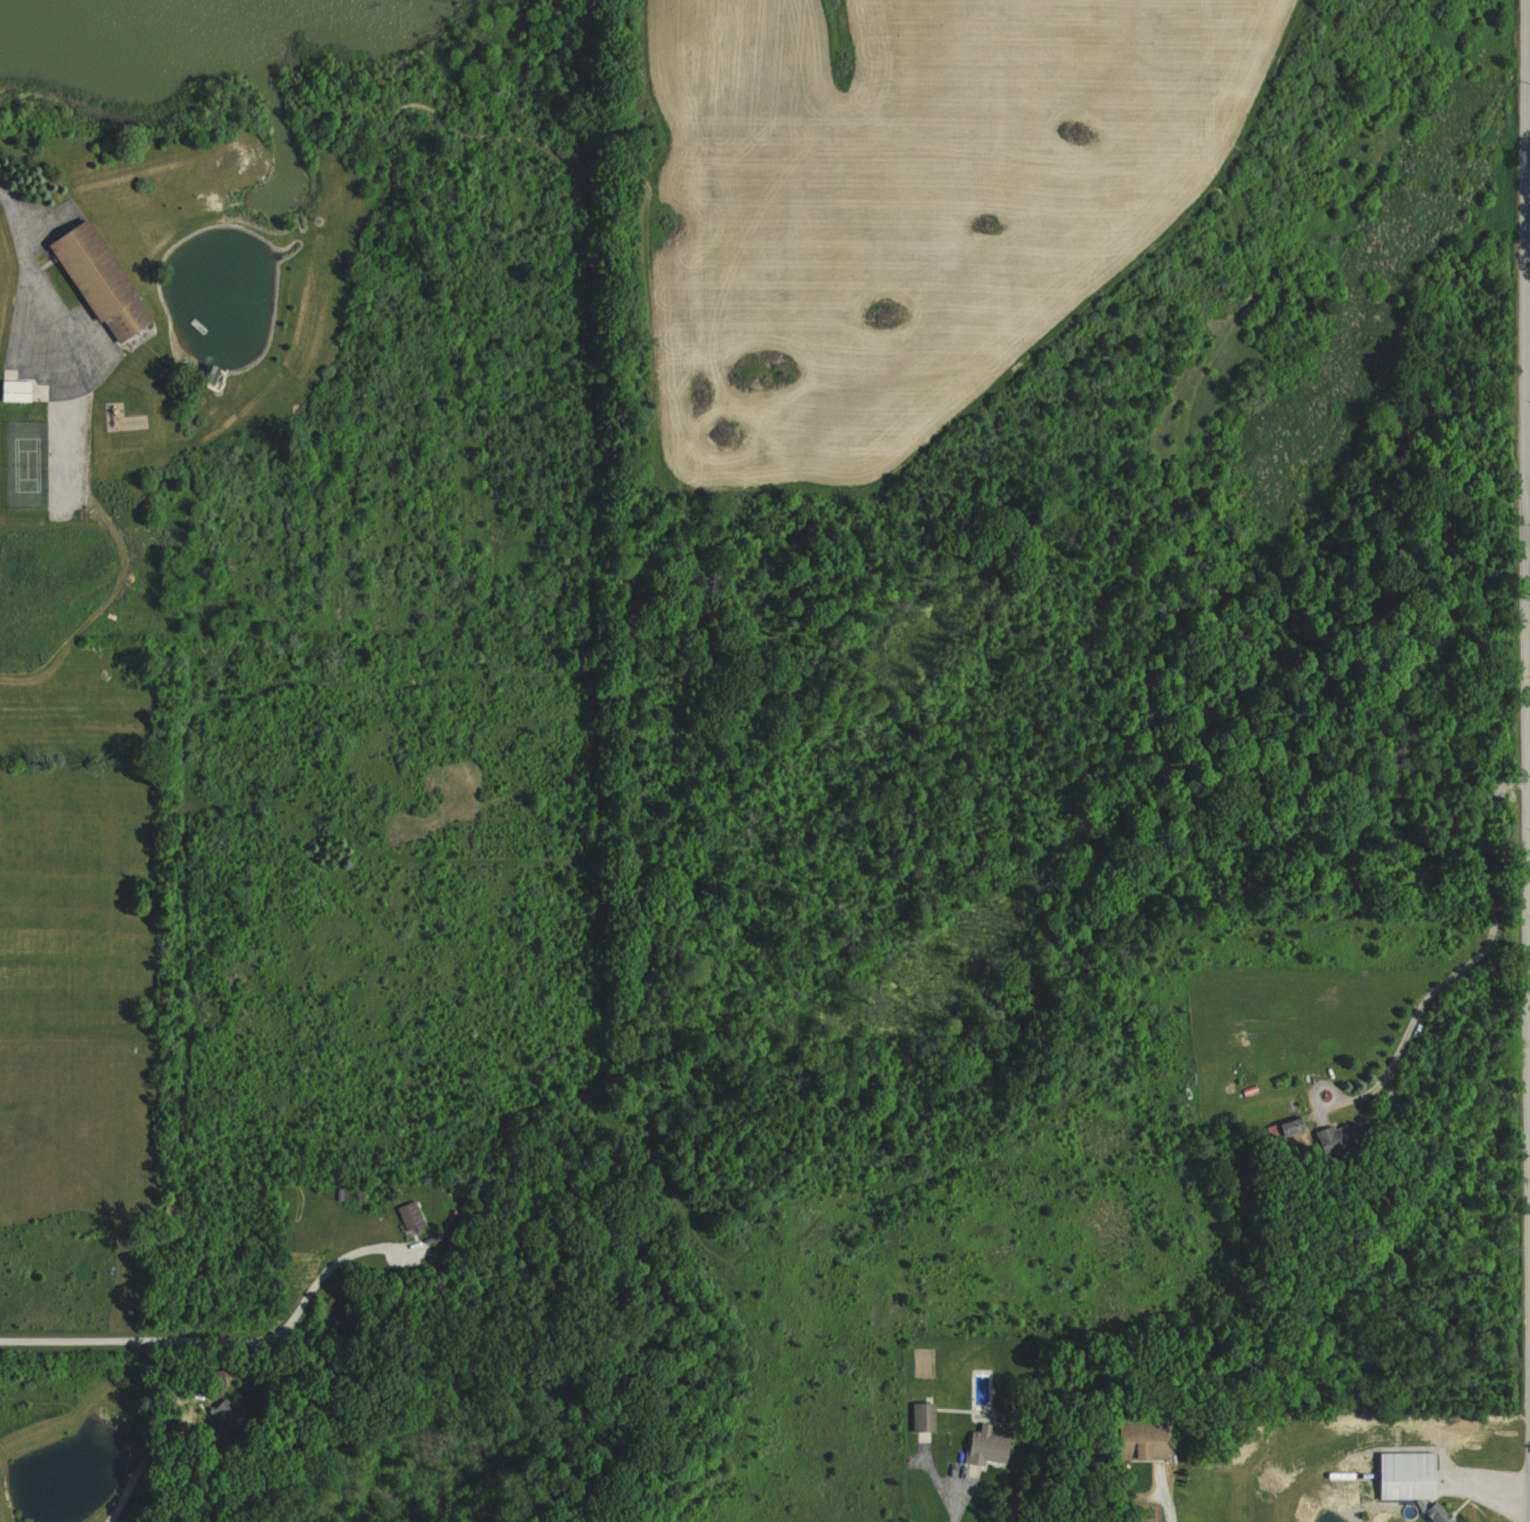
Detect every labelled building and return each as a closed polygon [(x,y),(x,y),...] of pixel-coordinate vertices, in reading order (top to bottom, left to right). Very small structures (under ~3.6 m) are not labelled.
[(155,321),(94,217),(54,241),(116,345),(155,321)] [(32,379),(3,379),(3,400),(32,400),(32,379)] [(1306,1116),(1285,1124),(1290,1136),(1311,1129),(1306,1116)] [(1362,1128),(1329,1124),(1326,1153),(1358,1156),(1362,1128)] [(410,1233),(427,1225),(415,1199),(398,1207),(410,1233)] [(912,1402),(912,1431),(936,1431),(936,1402),(912,1402)] [(1124,1443),(1138,1443),(1138,1459),(1170,1459),(1170,1422),(1124,1422),(1124,1443)] [(1014,1437),(969,1430),(964,1461),(1008,1468),(1014,1437)] [(1382,1453),(1382,1499),(1438,1499),(1438,1453),(1382,1453)] [(1435,1521),(1454,1521),(1440,1502),(1427,1511),(1435,1521)]
